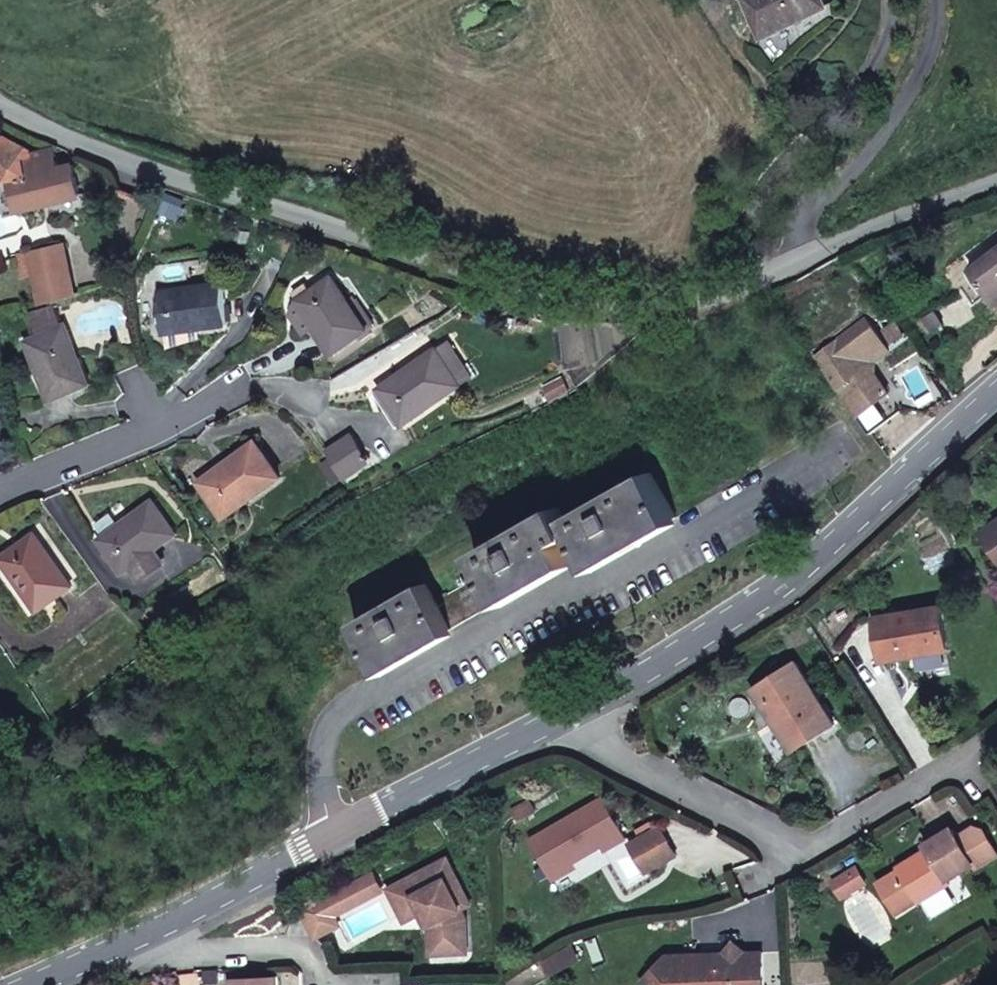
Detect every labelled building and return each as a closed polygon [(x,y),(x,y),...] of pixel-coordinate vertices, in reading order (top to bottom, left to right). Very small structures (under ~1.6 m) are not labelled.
[(825,0),(743,0),(761,39),(828,7),(825,0)] [(55,149),(34,154),(33,149),(8,137),(0,139),(0,183),(14,180),(22,211),(81,197),(74,165),(59,168),(55,149)] [(78,293),(65,242),(29,251),(44,305),(78,293)] [(970,271),(956,281),(974,304),(988,294),(996,305),(996,250),(970,271)] [(36,274),(29,251),(20,253),(27,277),(36,274)] [(351,303),(332,276),(297,300),(310,318),(316,327),(335,354),(369,329),(368,327),(375,323),(369,315),(362,320),(351,303)] [(224,282),(159,292),(165,333),(169,332),(171,348),(204,337),(202,328),(229,324),(224,282)] [(369,315),(357,299),(351,303),(362,320),(369,315)] [(310,318),(298,303),(295,306),(292,314),(306,335),(316,327),(310,318)] [(876,381),(875,362),(889,351),(865,319),(814,357),(871,434),(903,410),(890,394),(881,380),(876,381)] [(91,384),(66,324),(27,341),(53,401),(91,384)] [(472,375),(455,352),(443,360),(437,352),(403,376),(402,374),(380,389),(405,424),(461,385),(456,378),(458,375),(462,381),(472,375)] [(573,393),(568,382),(555,389),(561,399),(573,393)] [(371,462),(353,435),(329,450),(348,477),(371,462)] [(281,477),(256,443),(201,482),(227,516),(281,477)] [(566,520),(559,507),(476,555),(485,573),(436,601),(426,584),(355,624),(381,669),(573,561),(563,545),(576,538),(593,566),(676,518),(650,473),(566,520)] [(179,534),(153,500),(97,542),(110,560),(114,557),(126,573),(134,568),(148,557),(157,550),(179,534)] [(982,533),(996,555),(996,523),(982,533)] [(74,586),(35,534),(1,559),(40,611),(74,586)] [(148,557),(134,568),(144,581),(167,563),(157,550),(148,557)] [(942,608),(876,618),(882,660),(914,655),(913,649),(947,643),(942,608)] [(947,643),(913,649),(914,655),(948,649),(947,643)] [(835,724),(795,662),(752,690),(793,753),(835,724)] [(627,838),(603,798),(530,840),(551,876),(602,847),(603,849),(604,851),(604,852),(627,838)] [(536,812),(529,800),(512,809),(519,821),(536,812)] [(677,856),(661,827),(630,845),(647,873),(677,856)] [(974,828),(959,837),(954,829),(926,845),(929,849),(899,867),(900,869),(879,882),(898,913),(919,900),(920,902),(951,884),(948,880),(975,864),(978,869),(996,857),(996,851),(984,830),(974,828)] [(406,922),(423,913),(423,912),(431,908),(440,926),(441,954),(468,952),(467,918),(462,909),(471,904),(447,859),(389,890),(406,922)] [(857,867),(843,875),(852,890),(866,882),(857,867)] [(383,891),(374,873),(339,892),(348,909),(383,891)] [(833,881),(842,896),(852,890),(843,875),(833,881)] [(951,884),(920,902),(923,906),(953,888),(951,884)] [(348,909),(339,892),(302,911),(317,938),(339,925),(335,917),(348,909)] [(441,954),(440,926),(431,908),(423,912),(423,913),(432,931),(433,954),(441,954)] [(747,953),(735,944),(724,954),(736,963),(747,953)] [(558,955),(566,968),(582,960),(574,946),(558,955)] [(747,953),(736,963),(724,954),(666,956),(643,983),(645,984),(765,984),(764,953),(747,953)] [(543,963),(551,976),(566,968),(558,955),(543,963)] [(277,976),(231,978),(232,984),(278,984),(277,976)]
